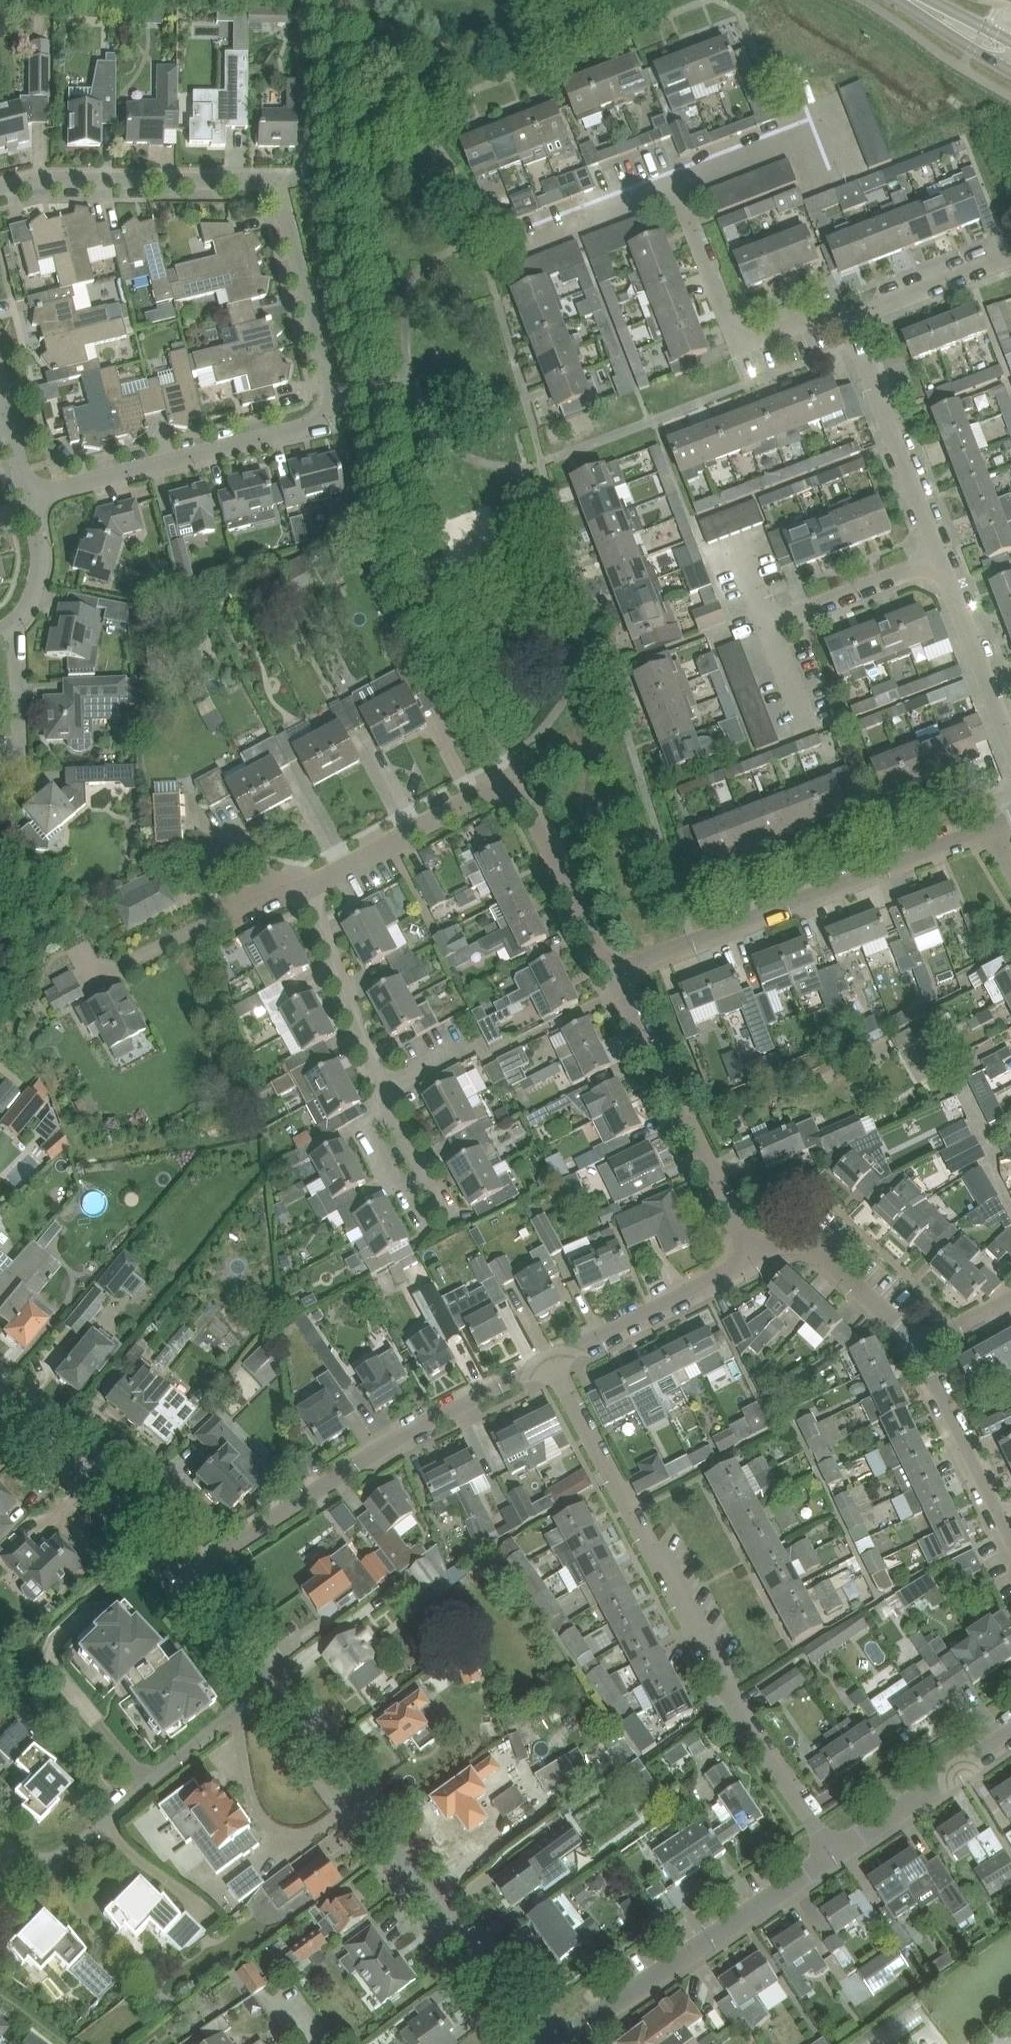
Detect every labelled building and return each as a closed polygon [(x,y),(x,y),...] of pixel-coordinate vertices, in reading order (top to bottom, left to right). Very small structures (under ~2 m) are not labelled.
[(247,22),(308,23),(309,9),(248,8),(247,22)] [(233,22),(233,52),(247,52),(247,22),(233,22)] [(28,57),(28,96),(50,96),(49,40),(32,40),(32,57),(28,57)] [(727,40),(703,49),(718,87),(728,83),(726,77),(738,73),(742,83),(756,78),(746,49),(732,55),(727,40)] [(703,49),(680,58),(693,90),(705,85),(708,91),(718,87),(703,49)] [(231,124),(231,128),(247,128),(247,52),(233,52),(225,52),(224,91),(193,91),(193,120),(189,120),(189,143),(211,143),(211,146),(225,146),(225,124),(231,124)] [(115,118),(115,54),(106,54),(106,62),(97,62),(91,88),(68,88),(68,133),(67,133),(67,145),(100,145),(100,118),(115,118)] [(636,58),(612,67),(626,105),(637,101),(635,95),(648,90),(636,58)] [(693,90),(680,58),(656,67),(673,112),(697,103),(693,90)] [(126,142),(150,143),(150,140),(162,140),(162,129),(177,129),(177,102),(176,102),(177,67),(158,67),(158,102),(142,102),(142,105),(126,105),(126,142)] [(612,67),(589,76),(601,108),(614,103),(616,109),(626,105),(612,67)] [(601,108),(589,76),(565,85),(579,123),(591,119),(589,113),(601,108)] [(288,143),(289,146),(295,146),(295,130),(308,130),(308,80),(286,80),(286,111),(262,111),(262,124),(259,124),(259,134),(256,134),(256,144),(258,144),(258,146),(280,146),(280,143),(288,143)] [(840,91),(844,102),(866,93),(862,82),(840,91)] [(844,102),(848,113),(870,104),(866,93),(844,102)] [(755,115),(732,124),(736,135),(776,120),(767,96),(750,103),(755,115)] [(17,147),(18,147),(17,144),(29,141),(25,125),(32,124),(32,103),(20,103),(19,102),(0,107),(0,148),(6,147),(6,150),(8,149),(7,146),(16,144),(17,147)] [(848,113),(852,124),(875,116),(870,104),(848,113)] [(555,106),(532,115),(544,148),(557,143),(559,148),(570,144),(555,106)] [(509,124),(523,162),(525,166),(548,157),(544,148),(532,115),(509,124)] [(643,148),(673,136),(670,128),(665,115),(651,120),(656,132),(639,138),(643,148)] [(852,124),(857,135),(879,127),(875,116),(852,124)] [(685,123),(670,128),(673,136),(681,156),(696,151),(685,123)] [(509,124),(486,133),(500,170),(523,162),(509,124)] [(732,124),(709,133),(713,144),(736,135),(732,124)] [(857,135),(861,147),(883,138),(879,127),(857,135)] [(500,170),(486,133),(462,142),(476,180),(500,170)] [(639,138),(616,147),(619,156),(643,148),(639,138)] [(861,147),(865,158),(888,149),(883,138),(861,147)] [(588,167),(588,168),(619,156),(616,147),(598,154),(593,141),(580,146),(588,167)] [(952,146),(928,155),(932,164),(955,155),(952,146)] [(888,149),(865,158),(870,169),(892,160),(888,149)] [(928,155),(905,164),(909,173),(932,164),(928,155)] [(789,160),(777,164),(786,186),(797,182),(789,160)] [(777,164),(766,168),(775,191),(786,186),(777,164)] [(905,164),(882,172),(886,182),(909,173),(905,164)] [(561,189),(560,189),(565,201),(596,189),(588,168),(588,167),(557,179),(561,189)] [(766,168),(755,173),(764,195),(775,191),(766,168)] [(863,191),(886,182),(882,172),(859,181),(862,191),(863,191)] [(755,173),(744,177),(752,199),(764,195),(755,173)] [(744,177),(733,181),(741,204),(752,199),(744,177)] [(976,209),(988,205),(978,178),(956,186),(953,179),(939,184),(944,198),(945,197),(957,229),(981,220),(976,209)] [(733,181),(721,186),(730,208),(741,204),(733,181)] [(867,203),(863,191),(862,191),(859,181),(836,190),(841,204),(840,205),(843,213),(867,203)] [(730,208),(721,186),(710,190),(719,212),(730,208)] [(510,197),(515,209),(519,219),(542,210),(537,198),(533,188),(510,197)] [(560,189),(537,198),(542,210),(565,201),(560,189)] [(799,189),(768,201),(772,212),(777,210),(779,214),(805,204),(799,189)] [(841,204),(836,190),(818,197),(823,211),(840,205),(841,204)] [(895,207),(898,215),(911,247),(934,238),(919,201),(909,204),(904,190),(891,195),(895,207)] [(930,196),(919,201),(934,238),(957,229),(945,197),(944,198),(932,202),(930,196)] [(768,201),(745,210),(749,220),(772,212),(768,201)] [(74,216),(61,219),(77,285),(94,281),(86,251),(102,247),(102,249),(113,246),(107,222),(96,225),(94,216),(93,211),(92,211),(92,210),(75,207),(74,214),(74,216)] [(519,219),(515,209),(491,219),(495,228),(519,219)] [(749,220),(745,210),(718,221),(722,230),(749,220)] [(883,214),(873,218),(888,256),(911,247),(898,215),(886,220),(883,214)] [(52,259),(60,289),(72,287),(77,285),(61,219),(47,222),(46,221),(42,215),(28,225),(29,227),(28,227),(29,232),(32,241),(20,244),(28,276),(40,273),(37,263),(52,259)] [(639,217),(627,222),(636,244),(647,240),(639,217)] [(113,246),(121,278),(133,275),(130,265),(145,261),(156,304),(173,300),(170,285),(169,285),(154,222),(139,225),(139,224),(135,218),(121,228),(122,229),(120,230),(122,235),(124,243),(113,246)] [(865,228),(852,233),(864,265),(888,256),(873,218),(863,222),(865,228)] [(627,222),(616,226),(625,249),(631,246),(636,244),(627,222)] [(174,267),(178,283),(178,284),(256,264),(253,251),(254,250),(260,246),(250,232),(248,233),(248,232),(243,233),(235,235),(232,224),(200,224),(204,243),(213,241),(216,256),(174,267)] [(616,226),(605,230),(614,253),(625,249),(616,226)] [(791,229),(780,233),(795,270),(818,261),(806,230),(793,235),(791,229)] [(605,230),(594,235),(602,257),(608,255),(614,253),(605,230)] [(864,265),(852,233),(839,238),(837,232),(826,236),(841,274),(864,265)] [(772,243),(759,248),(772,279),(795,270),(780,233),(770,237),(772,243)] [(636,244),(631,246),(636,260),(631,262),(635,272),(672,258),(663,234),(647,240),(636,244)] [(582,239),(591,261),(602,257),(594,235),(582,239)] [(577,241),(566,245),(574,268),(576,267),(586,264),(577,241)] [(566,245),(554,250),(563,272),(574,268),(566,245)] [(772,279),(759,248),(747,252),(745,247),(733,251),(748,289),(772,279)] [(554,250),(543,254),(552,277),(563,272),(554,250)] [(543,254),(532,258),(540,281),(551,277),(552,277),(543,254)] [(591,261),(600,285),(610,282),(609,280),(617,277),(608,255),(602,257),(591,261)] [(520,263),(529,285),(540,281),(532,258),(520,263)] [(672,258),(635,272),(635,274),(628,276),(631,285),(632,285),(637,298),(649,293),(681,281),(672,258)] [(170,285),(173,300),(174,303),(225,290),(228,305),(226,306),(229,317),(253,311),(251,300),(259,298),(264,297),(264,296),(266,295),(268,279),(261,278),(260,278),(256,264),(178,284),(178,283),(170,285)] [(595,288),(586,264),(576,267),(585,291),(595,288)] [(513,291),(523,315),(560,301),(551,277),(540,281),(529,285),(513,291)] [(681,281),(649,293),(654,306),(648,308),(652,318),(690,304),(681,281)] [(600,285),(609,309),(618,305),(610,282),(600,285)] [(41,325),(44,339),(122,319),(118,303),(76,314),(72,299),(75,298),(72,287),(60,289),(47,292),(50,303),(41,306),(41,305),(36,306),(36,308),(35,308),(32,325),(39,326),(41,325)] [(604,311),(595,288),(585,291),(589,300),(576,305),(582,319),(594,314),(604,311)] [(523,315),(532,338),(563,326),(558,314),(564,311),(560,301),(523,315)] [(1004,302),(987,308),(996,333),(1010,328),(1010,318),(1004,302)] [(170,303),(157,306),(161,322),(174,319),(170,303)] [(690,304),(652,318),(656,329),(662,327),(667,340),(699,327),(690,304)] [(609,309),(618,332),(627,328),(618,305),(609,309)] [(977,307),(953,316),(963,342),(988,332),(978,306),(976,307),(977,307)] [(253,311),(229,317),(232,328),(234,328),(238,343),(192,354),(196,372),(212,368),(212,367),(278,351),(274,337),(276,337),(282,332),(271,319),(270,319),(269,318),(264,320),(265,320),(256,322),(253,311)] [(612,334),(604,311),(594,314),(603,338),(612,334)] [(953,316),(928,326),(938,352),(963,342),(953,316)] [(84,347),(126,337),(122,319),(44,339),(47,353),(46,353),(40,358),(50,371),(52,371),(52,372),(57,370),(66,368),(68,379),(81,376),(98,371),(101,371),(98,359),(88,362),(84,347)] [(532,338),(540,362),(578,347),(574,337),(568,339),(563,326),(532,338)] [(938,352),(928,326),(905,335),(905,334),(903,335),(914,361),(938,352)] [(699,327),(667,340),(672,352),(666,354),(675,376),(701,366),(697,355),(708,351),(699,327)] [(618,332),(627,355),(636,351),(627,328),(618,332)] [(1010,337),(1010,328),(996,333),(1006,357),(1010,355),(1010,337)] [(621,357),(612,334),(603,338),(612,361),(621,357)] [(540,362),(549,385),(581,373),(576,360),(582,358),(578,347),(540,362)] [(147,381),(149,389),(155,413),(166,410),(168,419),(167,419),(169,424),(170,424),(170,425),(187,428),(188,421),(187,419),(202,416),(186,350),(168,354),(176,384),(161,388),(158,378),(147,381)] [(212,367),(212,368),(216,384),(233,380),(237,395),(240,394),(243,406),(275,398),(272,386),(280,384),(281,385),(286,384),(285,382),(287,382),(290,365),(282,364),(281,365),(278,351),(212,367)] [(636,351),(627,355),(640,390),(650,386),(636,351)] [(630,381),(621,357),(612,361),(621,384),(630,381)] [(979,386),(1004,376),(1000,365),(993,367),(975,375),(979,386)] [(115,367),(101,371),(98,371),(115,437),(128,434),(129,435),(133,441),(147,431),(146,430),(147,429),(146,424),(143,416),(155,413),(149,389),(137,391),(138,394),(123,398),(115,367)] [(98,371),(81,376),(89,406),(74,410),(73,407),(62,410),(70,444),(81,441),(82,445),(83,445),(83,447),(100,450),(101,442),(101,441),(115,437),(98,371)] [(581,373),(549,385),(558,408),(596,394),(592,383),(586,386),(581,373)] [(979,386),(975,375),(951,384),(955,395),(979,386)] [(809,389),(821,420),(826,432),(865,417),(853,385),(837,391),(833,380),(809,389)] [(955,395),(951,384),(926,394),(931,405),(955,395)] [(1002,414),(1010,411),(1010,402),(1004,385),(987,391),(990,400),(996,398),(1002,414)] [(809,389),(786,397),(800,435),(811,431),(809,425),(821,420),(809,389)] [(786,397),(763,406),(775,438),(788,433),(790,439),(800,435),(786,397)] [(933,412),(943,437),(969,427),(963,412),(974,408),(970,398),(933,412)] [(763,406),(740,415),(754,454),(764,450),(765,451),(778,446),(775,438),(763,406)] [(1010,437),(1010,411),(1002,414),(1010,437)] [(740,415),(716,424),(729,456),(741,451),(743,457),(754,453),(754,454),(740,415)] [(943,437),(952,462),(978,451),(978,450),(989,446),(980,423),(969,427),(943,437)] [(716,424),(693,433),(708,470),(718,466),(716,461),(729,456),(716,424)] [(829,440),(833,452),(837,461),(861,452),(853,431),(829,440)] [(708,470),(693,433),(669,442),(685,483),(699,478),(697,474),(708,470)] [(650,449),(659,473),(668,470),(659,446),(650,449)] [(952,462),(961,486),(988,476),(978,451),(952,462)] [(833,452),(810,461),(814,470),(837,461),(833,452)] [(291,478),(279,481),(279,483),(284,502),(285,508),(328,497),(327,494),(343,490),(334,454),(309,461),(308,458),(288,463),(291,478)] [(864,459),(840,468),(843,477),(867,468),(864,459)] [(810,461),(787,469),(791,479),(814,470),(810,461)] [(573,479),(582,503),(614,490),(609,478),(614,476),(610,464),(573,479)] [(840,468),(817,477),(820,486),(843,477),(840,468)] [(787,469),(764,478),(767,488),(791,479),(787,469)] [(659,473),(667,496),(677,493),(668,470),(659,473)] [(230,490),(217,494),(224,523),(225,523),(227,532),(250,526),(276,519),(272,505),(284,502),(279,483),(267,486),(264,472),(243,477),(234,479),(233,476),(227,478),(230,490)] [(961,486),(971,510),(997,500),(988,476),(961,486)] [(817,477),(793,486),(797,495),(820,486),(817,477)] [(764,478),(740,487),(744,496),(767,488),(764,478)] [(193,486),(193,489),(169,495),(177,527),(191,523),(194,535),(214,530),(211,518),(212,518),(204,484),(193,486)] [(797,495),(793,486),(770,495),(773,504),(797,495)] [(740,487),(717,496),(721,505),(744,496),(740,487)] [(582,503),(591,526),(628,511),(624,501),(619,503),(614,490),(582,503)] [(667,496),(676,520),(686,516),(677,493),(667,496)] [(868,504),(856,509),(855,509),(868,541),(891,532),(877,494),(866,499),(868,504)] [(980,534),(1006,524),(1006,523),(1010,521),(1010,496),(1010,494),(997,500),(971,510),(980,534)] [(721,505),(717,496),(694,505),(697,514),(721,505)] [(828,508),(830,512),(844,550),(868,541),(855,509),(856,509),(851,498),(838,503),(837,504),(828,508)] [(73,568),(92,573),(93,571),(110,576),(120,541),(119,540),(121,534),(141,529),(134,501),(98,510),(91,532),(88,532),(86,537),(90,538),(88,546),(80,544),(78,551),(74,552),(73,557),(75,561),(73,568)] [(756,501),(744,505),(753,527),(764,523),(756,501)] [(744,505),(733,509),(742,532),(753,527),(744,505)] [(733,509),(722,513),(730,536),(742,532),(733,509)] [(591,526),(599,549),(631,537),(626,524),(632,522),(628,511),(591,526)] [(822,522),(809,527),(821,559),(844,550),(830,512),(820,516),(822,522)] [(722,513),(711,518),(719,540),(730,536),(722,513)] [(676,520),(685,543),(694,539),(686,516),(676,520)] [(719,540),(711,518),(699,522),(708,544),(719,540)] [(980,534),(989,559),(1010,551),(1010,537),(1010,534),(1006,524),(980,534)] [(821,559),(809,527),(796,531),(794,526),(783,530),(769,536),(779,562),(793,557),(798,568),(821,559)] [(303,527),(291,530),(294,544),(307,541),(303,527)] [(599,549),(608,572),(646,558),(642,547),(636,549),(631,537),(599,549)] [(682,570),(703,562),(694,539),(685,543),(694,566),(682,570)] [(169,544),(177,577),(178,579),(192,575),(183,541),(169,544)] [(608,572),(617,595),(649,583),(644,570),(650,568),(646,558),(608,572)] [(698,590),(699,591),(712,586),(703,562),(682,570),(691,593),(698,590)] [(180,587),(178,579),(177,577),(169,579),(167,585),(169,590),(180,587)] [(1000,609),(1010,605),(1010,577),(991,585),(1000,609)] [(617,595),(626,618),(663,604),(659,593),(654,596),(649,583),(617,595)] [(712,586),(699,591),(705,607),(692,613),(699,631),(726,621),(712,586)] [(127,606),(98,600),(96,608),(105,609),(103,620),(128,625),(127,606)] [(667,613),(663,604),(626,618),(635,642),(637,642),(641,653),(683,638),(672,612),(667,613)] [(46,654),(68,658),(68,675),(68,677),(94,676),(94,674),(93,674),(93,662),(89,662),(89,660),(84,659),(89,633),(94,634),(99,612),(63,605),(58,631),(51,630),(46,654)] [(1010,634),(1010,633),(1010,605),(1000,609),(1010,634)] [(921,608),(897,617),(909,649),(922,644),(925,650),(950,640),(938,610),(924,616),(921,608)] [(897,617),(874,626),(888,663),(911,655),(909,649),(897,617)] [(874,626),(851,635),(863,667),(875,662),(878,668),(888,663),(874,626)] [(863,667),(851,635),(827,644),(841,681),(852,677),(850,671),(863,667)] [(718,649),(722,661),(745,652),(740,641),(718,649)] [(636,676),(645,700),(689,683),(684,669),(683,670),(679,660),(673,662),(669,652),(642,662),(646,672),(636,676)] [(722,661),(727,672),(749,663),(745,652),(722,661)] [(720,671),(713,654),(700,658),(697,665),(702,678),(710,675),(720,671)] [(727,672),(731,683),(753,675),(749,663),(727,672)] [(405,688),(384,699),(404,739),(427,726),(413,699),(424,693),(410,667),(398,674),(405,688)] [(710,675),(719,698),(728,694),(720,671),(710,675)] [(945,672),(921,681),(925,690),(949,681),(945,672)] [(731,683),(735,694),(758,686),(753,675),(731,683)] [(117,719),(116,697),(124,697),(124,680),(65,682),(65,698),(44,698),(46,740),(66,739),(68,739),(68,741),(70,746),(74,750),(80,751),(85,750),(89,746),(90,740),(89,719),(117,719)] [(871,689),(875,699),(878,708),(902,699),(894,680),(871,689)] [(895,680),(894,680),(902,699),(925,690),(921,681),(898,690),(895,680)] [(645,700),(653,723),(691,709),(691,708),(698,705),(689,683),(645,700)] [(735,694),(740,706),(762,697),(758,686),(735,694)] [(951,687),(927,696),(931,705),(954,696),(951,687)] [(719,698),(728,721),(737,718),(728,694),(719,698)] [(927,696),(904,705),(908,714),(931,705),(927,696)] [(354,697),(343,703),(356,730),(367,724),(381,751),(404,739),(384,699),(361,711),(354,697)] [(740,706),(744,717),(766,708),(762,697),(740,706)] [(878,708),(875,699),(851,708),(855,717),(878,708)] [(338,724),(317,735),(337,775),(360,762),(346,735),(356,730),(343,703),(331,710),(338,724)] [(904,705),(881,714),(884,723),(908,714),(904,705)] [(744,717),(748,728),(771,720),(766,708),(744,717)] [(653,723),(662,746),(694,734),(690,721),(695,719),(691,709),(653,723)] [(200,716),(208,733),(220,727),(213,710),(200,716)] [(884,723),(881,714),(857,723),(861,732),(875,726),(885,752),(893,748),(884,723)] [(941,731),(943,737),(955,769),(979,760),(973,745),(988,739),(979,716),(941,731)] [(737,718),(728,721),(737,745),(747,742),(737,718)] [(748,728),(753,739),(775,731),(771,720),(748,728)] [(775,731),(753,739),(757,751),(779,742),(775,731)] [(287,733),(275,739),(289,766),(300,760),(314,787),(337,775),(317,735),(294,748),(287,733)] [(721,751),(717,744),(714,740),(709,738),(706,738),(702,738),(697,741),(694,734),(662,746),(664,752),(666,755),(660,758),(663,765),(669,771),(709,756),(721,751)] [(819,735),(795,744),(798,754),(822,744),(819,735)] [(928,736),(918,740),(932,778),(955,769),(943,737),(930,742),(928,736)] [(272,760),(250,772),(270,810),(293,798),(279,771),(289,766),(275,739),(264,745),(272,760)] [(909,750),(896,755),(909,787),(932,778),(918,740),(907,744),(909,750)] [(795,744),(771,753),(775,762),(798,754),(795,744)] [(771,753),(748,762),(752,771),(775,762),(771,753)] [(909,787),(896,755),(884,759),(882,754),(871,758),(885,795),(909,787)] [(748,762),(725,771),(729,780),(752,771),(748,762)] [(139,788),(138,767),(105,768),(88,768),(89,785),(105,784),(105,781),(121,780),(121,783),(127,789),(139,788)] [(824,783),(811,787),(823,819),(847,810),(844,802),(859,797),(847,767),(822,777),(824,783)] [(270,810),(250,772),(228,783),(220,769),(196,782),(210,808),(233,796),(248,823),(270,810)] [(725,771),(702,780),(705,789),(729,780),(725,771)] [(705,789),(702,780),(678,789),(682,798),(705,789)] [(74,814),(85,805),(85,785),(65,785),(65,790),(62,792),(58,794),(51,785),(21,809),(31,821),(18,831),(32,848),(48,850),(48,841),(46,838),(75,815),(74,814)] [(796,786),(786,790),(800,828),(823,819),(811,787),(798,792),(796,786)] [(778,800),(765,805),(777,837),(800,828),(786,790),(775,794),(778,800)] [(183,842),(181,794),(154,796),(157,844),(183,842)] [(750,804),(739,808),(754,846),(777,837),(765,805),(752,810),(750,804)] [(731,818),(718,823),(731,855),(754,846),(739,808),(729,812),(731,818)] [(731,855),(718,823),(706,828),(704,822),(678,831),(689,861),(704,856),(707,864),(731,855)] [(487,824),(476,830),(484,844),(494,839),(487,824)] [(475,889),(489,882),(488,882),(513,869),(502,846),(477,858),(473,850),(459,857),(464,868),(467,867),(471,877),(469,878),(475,889)] [(419,853),(425,864),(437,858),(431,847),(419,853)] [(488,882),(489,882),(500,904),(524,892),(513,869),(488,882)] [(416,879),(432,909),(447,902),(431,871),(416,879)] [(117,905),(129,928),(175,904),(162,881),(152,886),(147,876),(119,891),(125,901),(117,905)] [(952,885),(926,895),(935,919),(936,919),(962,909),(952,885)] [(455,896),(461,907),(476,900),(471,889),(455,896)] [(501,932),(536,915),(524,892),(500,904),(490,909),(501,932)] [(343,927),(355,948),(397,925),(392,915),(380,893),(358,906),(363,916),(343,927)] [(907,955),(912,968),(913,968),(914,970),(924,966),(918,952),(944,942),(939,928),(936,919),(935,919),(926,895),(899,905),(911,937),(901,941),(907,955)] [(879,913),(852,923),(862,948),(889,937),(879,913)] [(964,917),(970,932),(981,928),(975,913),(964,917)] [(547,938),(538,919),(539,918),(537,914),(536,915),(501,932),(478,943),(483,953),(502,944),(510,961),(527,953),(530,959),(542,954),(536,943),(547,938)] [(862,948),(852,923),(826,933),(835,958),(862,948)] [(386,958),(392,969),(414,957),(397,925),(355,948),(366,969),(386,958)] [(458,925),(433,937),(442,957),(467,945),(458,925)] [(257,943),(268,963),(298,947),(287,926),(267,936),(261,926),(239,938),(245,949),(257,943)] [(806,941),(780,951),(789,976),(794,987),(798,999),(823,990),(823,989),(817,974),(819,973),(816,965),(806,941)] [(895,959),(907,955),(901,941),(890,945),(895,959)] [(281,983),(310,968),(298,947),(268,963),(257,970),(267,990),(258,995),(263,1004),(264,1006),(286,994),(281,983)] [(780,951),(753,961),(762,986),(765,993),(755,997),(761,1012),(766,1027),(778,1023),(774,1013),(784,1009),(778,993),(794,987),(789,976),(780,951)] [(461,952),(445,959),(451,971),(466,963),(461,952)] [(567,979),(556,956),(517,975),(515,980),(520,991),(507,997),(512,1006),(531,997),(567,979)] [(369,995),(380,1016),(412,999),(406,988),(417,982),(411,972),(419,968),(414,957),(392,969),(398,979),(369,995)] [(1010,1000),(1010,964),(1008,958),(978,973),(996,1008),(1007,1002),(1010,1000)] [(839,965),(828,969),(834,984),(835,984),(839,995),(850,991),(845,980),(839,965)] [(709,978),(707,979),(720,1015),(721,1016),(742,1008),(746,1007),(745,1005),(744,1001),(745,1001),(743,993),(742,992),(733,969),(721,973),(719,969),(715,969),(711,971),(707,974),(709,978)] [(819,973),(817,974),(823,989),(823,990),(830,1007),(842,1003),(839,995),(835,984),(834,984),(828,969),(819,973)] [(52,980),(58,992),(46,998),(53,1011),(82,995),(70,971),(52,980)] [(693,984),(680,989),(688,1011),(689,1014),(690,1013),(693,1021),(695,1024),(720,1015),(707,979),(705,979),(703,975),(699,975),(694,977),(691,980),(693,984)] [(579,1002),(567,979),(531,997),(543,1020),(579,1002)] [(94,1022),(109,1049),(114,1059),(133,1049),(128,1039),(145,1030),(120,985),(75,1009),(84,1026),(94,1022)] [(933,987),(921,992),(926,1005),(938,1000),(933,987)] [(746,1007),(742,1008),(760,1055),(775,1049),(766,1027),(761,1012),(755,997),(752,988),(742,992),(743,993),(745,1001),(744,1001),(745,1005),(746,1007)] [(324,1015),(312,994),(292,1005),(286,994),(264,1006),(276,1028),(281,1036),(284,1034),(285,1036),(324,1015)] [(234,1004),(238,1017),(254,1011),(249,999),(234,1004)] [(412,999),(380,1016),(392,1037),(412,1026),(417,1037),(440,1025),(427,1002),(416,1007),(412,999)] [(488,1018),(482,1007),(472,1012),(478,1023),(488,1018)] [(496,1024),(511,1016),(508,1008),(488,1018),(478,1023),(489,1045),(503,1038),(496,1024)] [(968,1020),(972,1029),(994,1019),(990,1010),(968,1020)] [(680,1014),(677,1016),(687,1040),(687,1041),(688,1041),(699,1036),(695,1024),(693,1021),(690,1013),(689,1014),(688,1011),(680,1014)] [(284,1062),(290,1073),(312,1062),(306,1052),(335,1036),(324,1015),(285,1036),(296,1056),(284,1062)] [(562,1062),(599,1043),(588,1020),(564,1032),(562,1033),(569,1046),(556,1051),(562,1062)] [(878,1022),(860,1031),(866,1044),(884,1035),(878,1022)] [(891,1039),(897,1049),(928,1032),(923,1022),(891,1039)] [(599,1043),(562,1062),(573,1085),(611,1066),(599,1043)] [(1010,1057),(1010,1053),(1008,1047),(981,1062),(986,1070),(1001,1062),(1002,1062),(1010,1057)] [(519,1082),(520,1083),(527,1079),(527,1078),(521,1067),(530,1063),(522,1048),(497,1060),(510,1087),(519,1082)] [(815,1052),(804,1057),(808,1068),(819,1063),(815,1052)] [(747,1067),(753,1082),(778,1072),(772,1057),(747,1067)] [(312,1062),(290,1073),(307,1106),(349,1083),(338,1062),(317,1073),(312,1062)] [(1006,1071),(1002,1062),(1001,1062),(986,1070),(990,1079),(1006,1071)] [(424,1097),(435,1118),(477,1095),(460,1064),(438,1076),(444,1086),(424,1097)] [(527,1079),(520,1083),(524,1091),(561,1073),(557,1064),(527,1078),(527,1079)] [(739,1066),(727,1071),(731,1082),(743,1078),(739,1066)] [(966,1079),(977,1102),(994,1095),(983,1071),(966,1079)] [(1,1114),(20,1092),(5,1080),(0,1086),(0,1113),(1,1114)] [(506,1081),(495,1087),(498,1093),(505,1095),(511,1092),(506,1081)] [(618,1081),(572,1104),(593,1122),(595,1121),(630,1104),(618,1081)] [(361,1104),(349,1083),(307,1106),(319,1126),(325,1137),(335,1132),(346,1126),(341,1115),(361,1104)] [(16,1136),(45,1101),(29,1088),(0,1123),(16,1136)] [(495,1128),(483,1106),(477,1095),(435,1118),(447,1139),(467,1129),(472,1139),(473,1139),(486,1132),(487,1133),(495,1128)] [(1010,1114),(1010,1098),(998,1104),(1005,1117),(1010,1114)] [(630,1104),(595,1121),(606,1143),(593,1149),(595,1152),(576,1161),(581,1170),(599,1161),(600,1161),(632,1145),(627,1134),(641,1127),(630,1104)] [(530,1129),(552,1118),(546,1106),(524,1117),(530,1129)] [(814,1119),(795,1127),(806,1151),(815,1146),(824,1156),(873,1134),(878,1132),(871,1115),(861,1119),(859,1114),(819,1131),(814,1119)] [(938,1132),(947,1149),(973,1136),(965,1119),(938,1132)] [(990,1124),(997,1140),(1005,1136),(996,1121),(990,1124)] [(806,1152),(806,1151),(795,1127),(757,1143),(755,1139),(735,1148),(741,1161),(760,1153),(767,1169),(806,1152)] [(60,1130),(39,1148),(50,1160),(67,1146),(60,1130)] [(498,1154),(487,1133),(486,1132),(473,1139),(472,1139),(463,1144),(469,1154),(459,1160),(449,1165),(460,1186),(493,1169),(488,1159),(498,1154)] [(876,1142),(873,1134),(824,1156),(838,1170),(834,1174),(853,1192),(862,1183),(872,1192),(882,1182),(860,1161),(867,1153),(865,1147),(876,1142)] [(973,1136),(947,1149),(947,1150),(940,1153),(951,1175),(983,1159),(973,1136)] [(324,1179),(354,1162),(343,1141),(341,1142),(323,1152),(317,1142),(318,1142),(317,1140),(295,1152),(301,1163),(312,1157),(323,1178),(324,1179)] [(661,1168),(649,1144),(598,1169),(616,1204),(619,1203),(631,1197),(652,1187),(647,1175),(661,1168)] [(366,1183),(354,1162),(324,1179),(323,1178),(306,1186),(307,1188),(312,1197),(317,1194),(330,1216),(339,1212),(338,1211),(351,1204),(346,1194),(355,1189),(366,1183)] [(506,1162),(493,1169),(460,1186),(472,1208),(492,1197),(498,1208),(520,1196),(508,1173),(511,1172),(506,1162)] [(979,1168),(963,1178),(981,1207),(997,1197),(979,1168)] [(874,1212),(892,1229),(911,1210),(928,1200),(900,1173),(882,1182),(872,1192),(882,1202),(874,1212)] [(564,1180),(575,1207),(589,1201),(577,1174),(564,1180)] [(611,1206),(616,1219),(628,1249),(658,1236),(667,1255),(695,1243),(673,1192),(645,1204),(646,1206),(625,1215),(619,1203),(616,1204),(611,1206)] [(1006,1212),(997,1197),(981,1207),(976,1210),(985,1224),(1006,1212)] [(367,1237),(397,1221),(386,1199),(366,1210),(360,1200),(351,1204),(338,1211),(350,1232),(346,1234),(352,1246),(356,1243),(367,1238),(367,1237)] [(283,1203),(272,1208),(277,1218),(288,1213),(283,1203)] [(603,1225),(616,1219),(611,1206),(597,1212),(603,1225)] [(914,1243),(924,1253),(929,1247),(939,1237),(911,1210),(892,1229),(911,1247),(914,1243)] [(976,1210),(967,1215),(973,1226),(985,1224),(976,1210)] [(531,1222),(544,1246),(549,1256),(564,1249),(545,1214),(531,1222)] [(409,1242),(397,1221),(367,1237),(367,1238),(356,1243),(373,1275),(394,1263),(389,1252),(409,1242)] [(52,1225),(46,1233),(53,1239),(59,1231),(61,1229),(54,1223),(52,1225)] [(1010,1256),(1010,1224),(994,1240),(1010,1256)] [(967,1265),(979,1253),(950,1225),(939,1238),(930,1248),(940,1258),(935,1263),(931,1267),(949,1284),(967,1265)] [(608,1248),(594,1254),(606,1281),(630,1271),(612,1229),(602,1233),(608,1248)] [(606,1281),(594,1254),(588,1239),(564,1249),(582,1292),(593,1287),(594,1289),(597,1289),(603,1287),(605,1284),(604,1282),(606,1281)] [(4,1307),(0,1312),(0,1318),(10,1326),(4,1333),(7,1336),(6,1338),(13,1343),(14,1342),(18,1344),(23,1349),(24,1350),(47,1322),(45,1320),(49,1315),(35,1305),(38,1302),(22,1288),(49,1255),(43,1251),(36,1244),(32,1241),(12,1264),(0,1278),(0,1304),(4,1307)] [(549,1256),(544,1246),(530,1254),(538,1267),(515,1279),(523,1293),(536,1317),(539,1315),(540,1318),(543,1318),(549,1315),(550,1312),(548,1310),(562,1302),(549,1278),(559,1273),(549,1256)] [(123,1249),(96,1282),(113,1296),(139,1262),(123,1249)] [(12,1264),(0,1254),(0,1278),(12,1264)] [(286,1254),(279,1257),(283,1269),(291,1266),(286,1254)] [(400,1263),(404,1270),(419,1262),(415,1255),(400,1263)] [(469,1263),(480,1284),(494,1277),(483,1256),(469,1263)] [(489,1265),(501,1286),(517,1278),(505,1256),(489,1265)] [(967,1265),(949,1284),(968,1303),(981,1290),(989,1297),(1002,1284),(985,1267),(977,1275),(967,1265)] [(778,1319),(789,1308),(788,1306),(806,1287),(788,1269),(769,1289),(779,1299),(768,1310),(777,1318),(778,1319)] [(788,1306),(789,1308),(806,1323),(824,1304),(806,1287),(788,1306)] [(64,1324),(77,1336),(107,1300),(94,1289),(64,1324)] [(447,1307),(460,1331),(461,1331),(460,1329),(467,1326),(478,1348),(508,1332),(487,1292),(470,1301),(471,1303),(452,1313),(448,1306),(447,1307)] [(851,1331),(842,1323),(843,1322),(824,1304),(806,1323),(825,1341),(831,1335),(840,1343),(851,1331)] [(740,1313),(724,1322),(733,1340),(740,1354),(741,1356),(749,1347),(754,1341),(746,1324),(740,1313)] [(785,1325),(778,1319),(777,1318),(766,1330),(765,1330),(754,1341),(749,1347),(758,1355),(785,1325)] [(445,1345),(451,1338),(440,1328),(434,1332),(428,1321),(409,1341),(419,1357),(418,1358),(430,1378),(455,1362),(445,1345)] [(709,1329),(686,1341),(698,1364),(718,1354),(723,1364),(735,1358),(722,1331),(712,1336),(709,1329)] [(75,1352),(55,1376),(59,1378),(59,1380),(63,1384),(66,1384),(76,1392),(94,1370),(98,1373),(121,1346),(112,1339),(111,1340),(108,1344),(100,1338),(92,1331),(75,1352)] [(987,1345),(1004,1375),(1010,1371),(1010,1332),(987,1345)] [(886,1363),(875,1340),(866,1345),(856,1336),(845,1347),(850,1352),(851,1352),(862,1375),(886,1363)] [(126,1355),(135,1362),(148,1347),(139,1339),(126,1355)] [(323,1339),(312,1346),(323,1363),(330,1373),(342,1390),(343,1390),(353,1383),(323,1339)] [(686,1341),(664,1352),(675,1375),(674,1376),(679,1385),(689,1380),(684,1371),(698,1364),(686,1341)] [(264,1345),(252,1357),(261,1367),(274,1355),(264,1345)] [(1004,1375),(987,1345),(958,1361),(971,1385),(975,1383),(981,1394),(1007,1380),(1004,1375)] [(366,1387),(362,1390),(376,1412),(403,1395),(396,1384),(408,1376),(394,1349),(357,1372),(366,1387)] [(664,1352),(641,1363),(653,1386),(674,1376),(675,1375),(664,1352)] [(619,1375),(637,1411),(645,1426),(655,1421),(648,1407),(641,1393),(653,1386),(641,1363),(619,1375)] [(862,1375),(872,1396),(873,1397),(897,1385),(886,1363),(862,1375)] [(124,1381),(106,1402),(107,1403),(108,1402),(137,1428),(147,1417),(173,1438),(197,1410),(196,1409),(187,1401),(169,1387),(163,1394),(153,1386),(158,1381),(144,1369),(129,1386),(124,1381)] [(312,1409),(302,1415),(309,1426),(322,1446),(349,1429),(337,1409),(349,1401),(343,1390),(342,1390),(330,1373),(318,1381),(327,1395),(310,1405),(312,1409)] [(637,1411),(619,1375),(596,1386),(604,1401),(593,1407),(604,1428),(637,1411)] [(871,1426),(881,1421),(884,1420),(906,1409),(906,1410),(909,1409),(897,1385),(873,1397),(872,1396),(860,1402),(871,1426)] [(758,1403),(742,1411),(754,1436),(770,1428),(758,1403)] [(528,1450),(536,1467),(538,1470),(548,1465),(546,1441),(551,1439),(558,1452),(571,1446),(556,1416),(552,1408),(537,1416),(536,1413),(525,1416),(527,1421),(516,1426),(528,1450)] [(1010,1425),(1010,1408),(990,1418),(976,1425),(982,1439),(996,1432),(1010,1425)] [(881,1421),(892,1443),(892,1444),(917,1432),(906,1410),(906,1409),(884,1420),(881,1421)] [(817,1424),(816,1423),(812,1414),(798,1421),(803,1431),(816,1425),(817,1424)] [(196,1478),(192,1482),(203,1493),(215,1506),(219,1502),(229,1512),(249,1492),(250,1494),(257,1487),(267,1478),(255,1465),(258,1462),(247,1450),(237,1460),(226,1448),(217,1438),(226,1429),(215,1417),(194,1436),(215,1458),(195,1477),(196,1478)] [(820,1435),(816,1425),(803,1431),(808,1442),(820,1435)] [(536,1467),(528,1450),(516,1426),(493,1438),(505,1462),(511,1475),(526,1467),(529,1472),(537,1468),(536,1467)] [(851,1435),(848,1428),(826,1438),(829,1446),(851,1435)] [(713,1438),(721,1453),(738,1444),(731,1429),(713,1438)] [(1004,1434),(1008,1442),(1001,1445),(1010,1467),(1010,1430),(1004,1434)] [(928,1455),(917,1432),(892,1444),(892,1443),(878,1451),(888,1472),(890,1471),(891,1473),(928,1455)] [(872,1476),(884,1472),(877,1451),(865,1455),(872,1476)] [(448,1464),(480,1528),(487,1542),(523,1524),(513,1503),(499,1510),(506,1524),(496,1530),(471,1482),(484,1476),(472,1452),(448,1464)] [(695,1453),(689,1456),(694,1467),(701,1464),(695,1453)] [(688,1455),(673,1463),(679,1474),(694,1467),(689,1456),(688,1455)] [(891,1473),(902,1495),(939,1477),(928,1455),(891,1473)] [(707,1476),(719,1498),(747,1482),(771,1470),(763,1456),(740,1469),(736,1461),(707,1476)] [(838,1469),(833,1458),(818,1466),(824,1476),(838,1469)] [(472,1533),(480,1528),(448,1464),(438,1469),(437,1466),(421,1474),(436,1503),(432,1505),(438,1517),(460,1506),(472,1533)] [(838,1469),(824,1476),(828,1486),(843,1479),(838,1469)] [(650,1470),(630,1481),(638,1496),(657,1486),(650,1470)] [(719,1498),(730,1518),(758,1503),(754,1495),(761,1491),(777,1482),(771,1470),(747,1482),(719,1498)] [(925,1511),(926,1511),(949,1500),(939,1477),(902,1495),(912,1517),(925,1511)] [(375,1516),(362,1525),(381,1550),(396,1570),(399,1575),(412,1565),(428,1553),(420,1542),(411,1548),(409,1546),(408,1547),(394,1529),(413,1514),(405,1503),(408,1501),(395,1483),(391,1485),(388,1485),(383,1489),(382,1492),(366,1504),(370,1510),(375,1516)] [(568,1499),(560,1483),(548,1490),(557,1505),(568,1499)] [(819,1485),(806,1492),(811,1501),(823,1494),(819,1485)] [(835,1499),(846,1521),(860,1515),(857,1508),(872,1501),(864,1485),(835,1499)] [(12,1525),(3,1516),(15,1505),(0,1489),(0,1537),(12,1525)] [(769,1506),(777,1519),(792,1511),(785,1497),(769,1506)] [(523,1498),(513,1503),(523,1524),(533,1518),(523,1498)] [(926,1511),(937,1534),(960,1522),(949,1500),(926,1511)] [(730,1518),(741,1539),(769,1523),(758,1503),(730,1518)] [(555,1520),(566,1541),(566,1542),(595,1526),(584,1505),(555,1520)] [(792,1511),(777,1519),(783,1531),(798,1523),(792,1511)] [(851,1531),(865,1524),(860,1515),(846,1521),(851,1531)] [(960,1522),(937,1534),(924,1540),(935,1563),(948,1556),(971,1545),(960,1522)] [(741,1539),(752,1559),(780,1544),(769,1523),(741,1539)] [(572,1553),(577,1561),(577,1562),(606,1547),(595,1526),(566,1542),(566,1541),(552,1548),(559,1560),(572,1553)] [(81,1565),(65,1548),(68,1545),(59,1535),(45,1548),(41,1544),(44,1541),(43,1540),(34,1548),(23,1537),(2,1558),(25,1582),(20,1588),(22,1594),(25,1597),(33,1602),(43,1592),(44,1593),(56,1582),(59,1586),(81,1565)] [(798,1561),(815,1552),(808,1538),(791,1547),(798,1561)] [(763,1580),(791,1564),(780,1544),(752,1559),(759,1572),(763,1580)] [(428,1553),(412,1565),(413,1566),(414,1565),(415,1568),(412,1570),(427,1592),(431,1588),(439,1597),(452,1586),(451,1585),(460,1577),(451,1567),(446,1571),(437,1546),(428,1553)] [(580,1586),(580,1587),(617,1568),(606,1547),(577,1562),(577,1561),(566,1566),(578,1587),(580,1586)] [(882,1561),(877,1548),(875,1549),(861,1555),(867,1568),(882,1561)] [(396,1570),(381,1550),(375,1555),(390,1575),(396,1570)] [(507,1560),(515,1572),(529,1562),(521,1551),(507,1560)] [(984,1571),(974,1551),(949,1563),(950,1565),(955,1577),(970,1570),(973,1576),(984,1571)] [(798,1561),(804,1573),(821,1564),(820,1563),(815,1552),(798,1561)] [(355,1593),(352,1588),(369,1575),(376,1585),(390,1575),(375,1555),(344,1577),(330,1559),(329,1560),(330,1561),(314,1572),(313,1571),(312,1572),(318,1580),(303,1592),(304,1593),(305,1592),(319,1611),(318,1612),(319,1613),(334,1601),(337,1606),(355,1593)] [(882,1561),(867,1568),(871,1576),(886,1568),(882,1561)] [(529,1562),(515,1572),(524,1584),(537,1574),(529,1562)] [(797,1575),(791,1564),(763,1580),(774,1600),(802,1585),(797,1575)] [(591,1608),(599,1603),(628,1588),(617,1568),(580,1587),(591,1608)] [(816,1588),(822,1601),(838,1592),(831,1580),(816,1588)] [(918,1583),(897,1596),(906,1609),(926,1596),(918,1583)] [(774,1600),(785,1621),(813,1606),(802,1585),(774,1600)] [(599,1603),(610,1624),(639,1609),(628,1588),(599,1603)] [(534,1598),(541,1609),(555,1600),(547,1589),(534,1598)] [(838,1592),(822,1601),(829,1614),(845,1606),(838,1592)] [(895,1593),(884,1600),(895,1618),(906,1611),(895,1593)] [(555,1600),(541,1609),(550,1622),(564,1612),(555,1600)] [(215,1702),(201,1683),(198,1685),(179,1659),(177,1660),(167,1667),(158,1655),(155,1650),(158,1647),(135,1623),(138,1620),(122,1604),(115,1610),(95,1629),(92,1627),(61,1656),(103,1699),(114,1688),(122,1681),(132,1694),(131,1695),(118,1704),(153,1752),(187,1727),(184,1724),(215,1702)] [(48,1605),(35,1617),(42,1624),(54,1612),(48,1605)] [(813,1606),(785,1621),(796,1642),(825,1627),(813,1606)] [(610,1624),(621,1644),(650,1629),(639,1609),(610,1624)] [(1010,1642),(1010,1622),(1003,1610),(967,1634),(970,1638),(978,1649),(980,1648),(995,1671),(1010,1660),(1010,1649),(1008,1644),(1010,1642)] [(830,1633),(826,1636),(835,1650),(851,1639),(843,1626),(830,1633)] [(561,1637),(569,1648),(582,1639),(574,1627),(561,1637)] [(327,1654),(333,1662),(334,1663),(334,1667),(339,1673),(342,1674),(347,1680),(350,1678),(360,1691),(382,1674),(378,1669),(380,1667),(363,1645),(371,1638),(363,1628),(355,1634),(354,1633),(327,1654)] [(621,1644),(632,1665),(661,1650),(650,1629),(621,1644)] [(804,1651),(813,1665),(835,1650),(826,1636),(804,1651)] [(995,1671),(980,1648),(978,1649),(970,1638),(949,1652),(957,1664),(947,1671),(954,1681),(966,1673),(973,1685),(995,1671)] [(582,1639),(569,1648),(577,1660),(591,1651),(582,1639)] [(459,1670),(464,1686),(481,1680),(466,1642),(441,1661),(452,1675),(459,1670)] [(903,1678),(928,1715),(949,1701),(941,1690),(954,1681),(947,1671),(928,1643),(917,1650),(924,1660),(901,1676),(903,1678)] [(632,1665),(643,1686),(672,1670),(661,1650),(632,1665)] [(588,1675),(596,1687),(609,1677),(601,1666),(588,1675)] [(643,1686),(654,1706),(683,1691),(672,1670),(643,1686)] [(762,1694),(770,1706),(797,1688),(789,1675),(762,1694)] [(609,1677),(596,1687),(604,1699),(618,1689),(609,1677)] [(878,1712),(880,1715),(887,1726),(899,1718),(907,1730),(928,1715),(903,1678),(870,1701),(878,1712)] [(683,1691),(654,1706),(665,1727),(694,1712),(683,1691)] [(385,1734),(397,1749),(411,1739),(421,1752),(437,1740),(427,1727),(438,1719),(428,1706),(429,1705),(421,1694),(398,1712),(396,1710),(390,1715),(390,1718),(386,1721),(392,1729),(385,1734)] [(870,1718),(878,1712),(870,1701),(868,1698),(859,1704),(870,1718)] [(614,1713),(623,1725),(636,1716),(628,1704),(614,1713)] [(849,1719),(836,1727),(845,1739),(860,1761),(883,1746),(875,1735),(887,1726),(880,1715),(872,1721),(857,1731),(849,1719)] [(636,1716),(623,1725),(642,1752),(655,1743),(636,1716)] [(845,1739),(836,1727),(823,1736),(831,1747),(808,1762),(816,1774),(829,1766),(837,1777),(860,1761),(845,1739)] [(39,1823),(58,1803),(55,1801),(69,1787),(50,1768),(55,1763),(32,1747),(22,1757),(2,1737),(0,1740),(0,1751),(15,1765),(14,1765),(28,1778),(14,1794),(24,1803),(20,1809),(39,1823)] [(608,1750),(622,1771),(634,1762),(620,1741),(608,1750)] [(535,1774),(547,1794),(590,1768),(578,1748),(535,1774)] [(465,1789),(488,1773),(491,1770),(481,1756),(479,1758),(481,1760),(443,1787),(446,1791),(433,1800),(441,1811),(441,1814),(443,1817),(446,1818),(448,1821),(474,1803),(465,1789)] [(742,1833),(764,1819),(741,1784),(739,1785),(724,1763),(705,1775),(721,1798),(719,1799),(721,1801),(711,1808),(723,1826),(713,1832),(704,1819),(678,1836),(655,1851),(654,1853),(676,1885),(701,1869),(726,1852),(721,1845),(741,1832),(742,1833)] [(209,1792),(205,1795),(195,1781),(176,1796),(160,1808),(162,1811),(161,1812),(167,1821),(169,1820),(187,1845),(192,1841),(217,1875),(233,1863),(243,1856),(245,1857),(251,1852),(253,1855),(255,1853),(253,1851),(260,1846),(249,1830),(251,1829),(248,1825),(251,1823),(240,1807),(237,1809),(234,1806),(232,1807),(222,1794),(216,1786),(209,1792)] [(992,1796),(1008,1820),(1009,1820),(1010,1823),(1010,1783),(992,1796)] [(526,1802),(517,1788),(515,1785),(491,1802),(504,1818),(526,1802)] [(965,1814),(938,1833),(953,1855),(954,1854),(959,1860),(970,1852),(966,1846),(980,1836),(965,1814)] [(562,1878),(553,1865),(583,1844),(582,1843),(568,1823),(521,1857),(524,1861),(510,1871),(494,1883),(497,1887),(497,1890),(500,1894),(503,1895),(512,1907),(543,1885),(546,1890),(562,1878)] [(936,1878),(928,1865),(922,1857),(918,1860),(912,1850),(892,1864),(915,1898),(933,1886),(954,1916),(970,1905),(947,1871),(936,1878)] [(975,1872),(990,1896),(1010,1883),(1010,1862),(1006,1853),(981,1869),(975,1872)] [(265,1883),(261,1887),(278,1910),(307,1889),(315,1900),(342,1879),(325,1857),(299,1876),(290,1865),(266,1884),(265,1883)] [(919,1904),(915,1898),(892,1864),(868,1880),(895,1920),(919,1904)] [(259,1885),(261,1887),(265,1883),(253,1867),(228,1886),(239,1902),(259,1885)] [(590,1894),(581,1882),(570,1891),(579,1903),(590,1894)] [(646,1891),(652,1901),(667,1892),(660,1882),(646,1891)] [(157,1901),(138,1883),(124,1897),(122,1894),(103,1914),(116,1929),(118,1932),(123,1927),(134,1938),(148,1923),(162,1936),(180,1954),(180,1955),(190,1948),(169,1928),(179,1918),(162,1896),(157,1901)] [(845,1895),(820,1912),(835,1934),(836,1935),(859,1919),(864,1926),(878,1916),(876,1914),(860,1890),(859,1891),(860,1892),(848,1900),(845,1895)] [(322,1909),(341,1935),(368,1915),(359,1903),(358,1904),(351,1895),(339,1905),(335,1900),(322,1909)] [(582,1944),(599,1931),(591,1920),(574,1933),(550,1902),(529,1918),(561,1961),(582,1945),(582,1944)] [(62,1934),(42,1915),(28,1930),(25,1927),(6,1947),(21,1965),(26,1961),(39,1973),(54,1958),(67,1971),(68,1970),(79,1982),(94,1967),(82,1955),(85,1952),(67,1930),(62,1934)] [(913,1942),(898,1920),(886,1928),(900,1951),(913,1942)] [(801,1925),(773,1944),(779,1953),(774,1957),(792,1984),(802,1977),(812,1970),(816,1975),(828,1967),(824,1961),(815,1948),(815,1947),(801,1925)] [(372,1927),(346,1946),(350,1952),(361,1967),(357,1969),(383,2004),(416,1979),(401,1959),(394,1963),(385,1951),(388,1949),(372,1927)] [(290,1949),(300,1963),(327,1944),(317,1930),(290,1949)] [(835,1936),(826,1941),(845,1969),(853,1964),(835,1936)] [(895,1976),(908,1967),(894,1945),(857,1969),(874,1995),(898,1979),(895,1976)] [(718,1981),(737,2009),(779,1981),(760,1953),(718,1981)] [(238,1972),(243,1979),(254,1995),(266,1987),(250,1963),(238,1972)] [(151,1979),(141,1992),(151,2000),(161,1987),(151,1979)] [(682,1992),(669,2002),(668,2001),(660,2007),(661,2008),(640,2023),(643,2027),(621,2043),(698,2043),(688,2030),(703,2020),(682,1992)] [(445,2036),(453,2030),(436,2006),(410,2025),(423,2042),(420,2043),(451,2043),(445,2036)] [(879,2024),(887,2043),(929,2024),(921,2006),(879,2024)] [(223,2034),(232,2028),(223,2016),(201,2030),(210,2043),(208,2043),(231,2043),(223,2034)] [(8,2026),(0,2020),(0,2037),(8,2026)] [(29,2035),(23,2043),(41,2043),(29,2035)]
